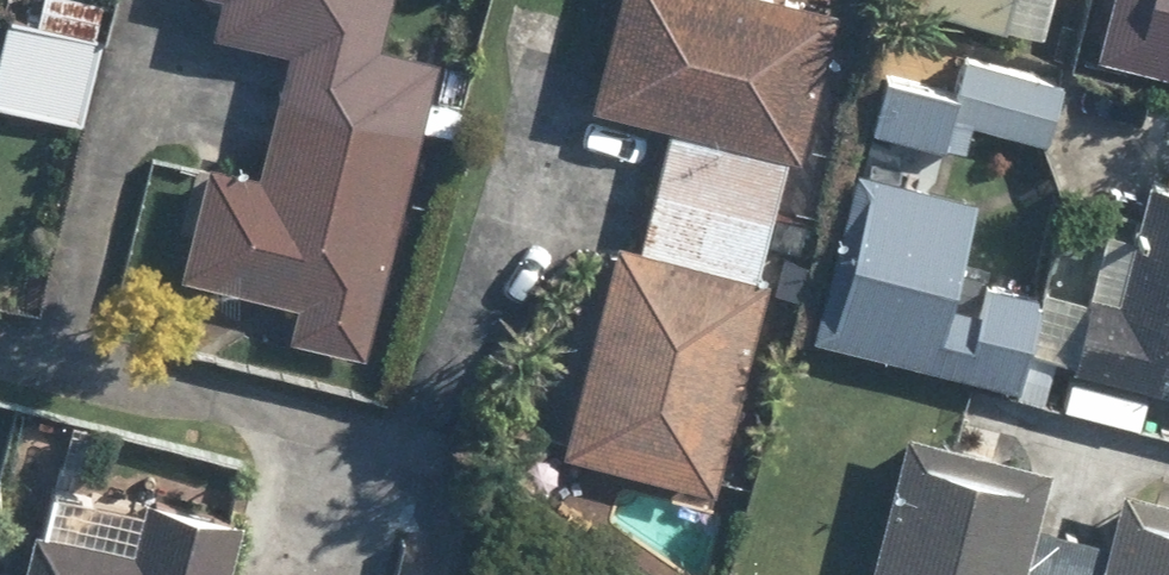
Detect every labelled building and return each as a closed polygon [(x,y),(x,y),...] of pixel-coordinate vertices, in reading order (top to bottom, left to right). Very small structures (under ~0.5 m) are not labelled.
[(28,26),(101,41),(109,2),(100,0),(34,0),(28,26)] [(292,315),(286,343),(362,361),(429,61),(382,50),(393,0),(213,0),(207,25),(283,42),(254,172),(206,161),(178,290),(292,315)] [(583,110),(664,129),(636,248),(608,242),(558,456),(700,489),(778,155),(795,159),(829,13),(773,0),(608,0),(583,110)] [(1036,35),(1045,0),(901,0),(1036,35)] [(1081,62),(1168,82),(1168,0),(1096,0),(1081,62)] [(83,126),(101,41),(28,26),(0,21),(0,109),(83,126)] [(953,155),(961,128),(1041,150),(1059,79),(889,34),(863,131),(953,155)] [(1037,293),(951,274),(968,197),(839,169),(798,350),(1014,398),(1037,293)] [(1037,293),(1014,398),(1038,404),(1047,368),(1168,395),(1168,184),(1146,179),(1133,237),(1090,227),(1073,301),(1037,293)] [(1112,487),(1099,540),(1028,522),(1042,469),(895,432),(859,574),(1168,574),(1168,501),(1112,487)] [(240,521),(136,498),(122,559),(8,532),(0,569),(0,574),(228,574),(240,521)]
